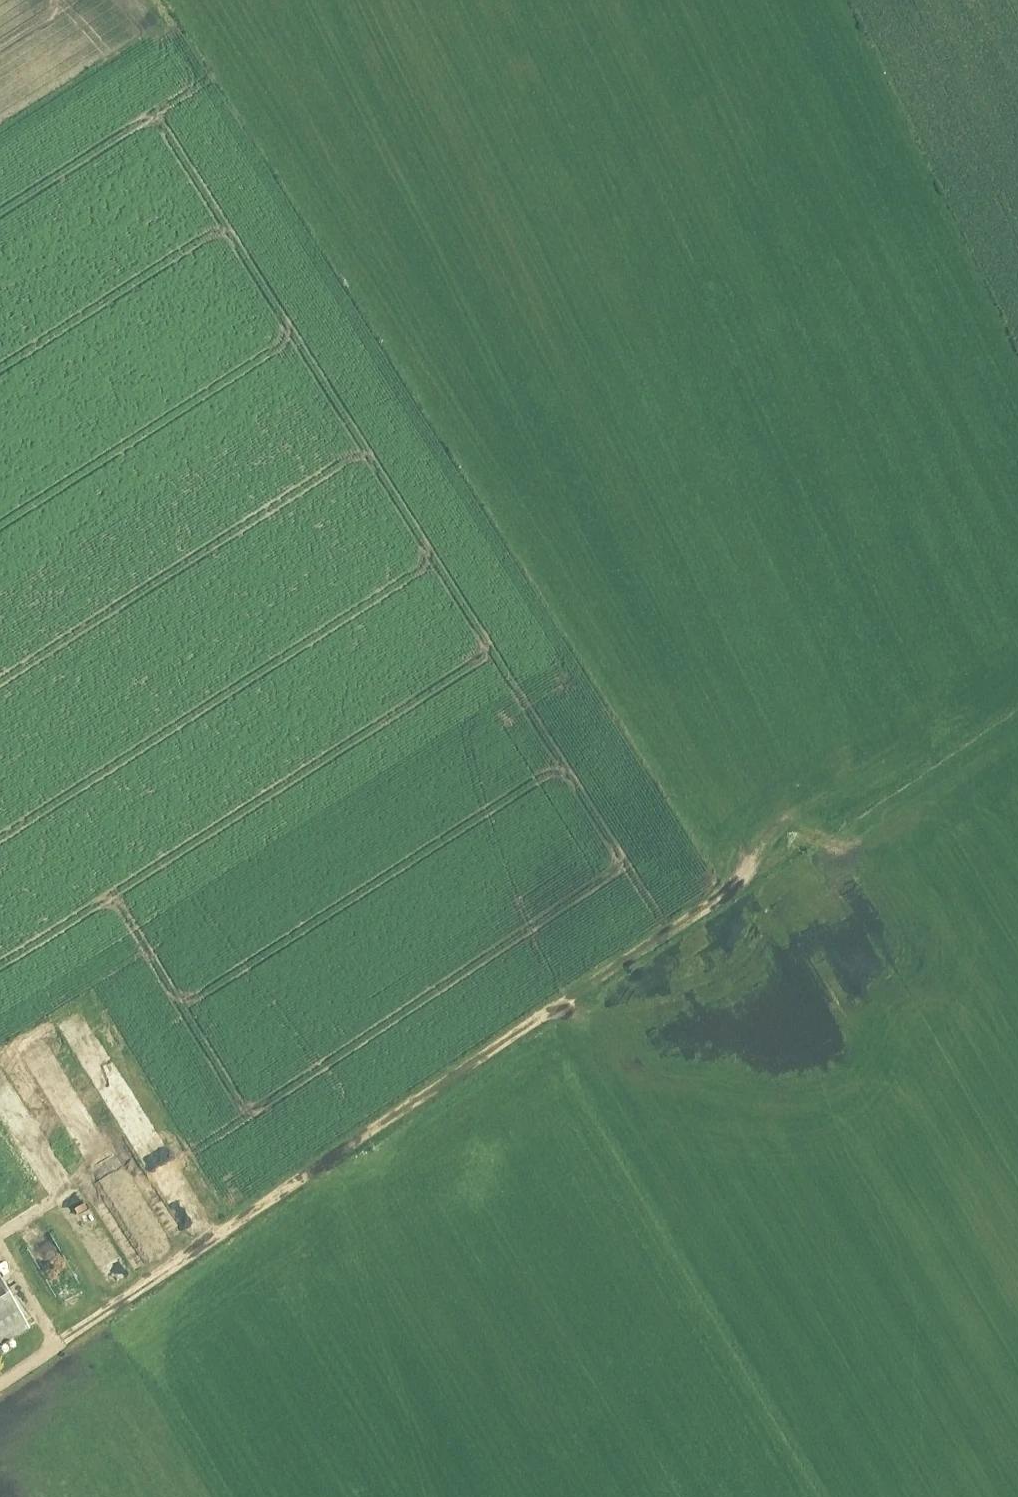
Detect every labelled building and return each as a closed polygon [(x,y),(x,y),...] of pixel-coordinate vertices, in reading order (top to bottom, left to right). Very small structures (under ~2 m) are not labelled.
[(28,1326),(0,1280),(0,1343),(28,1326)]
